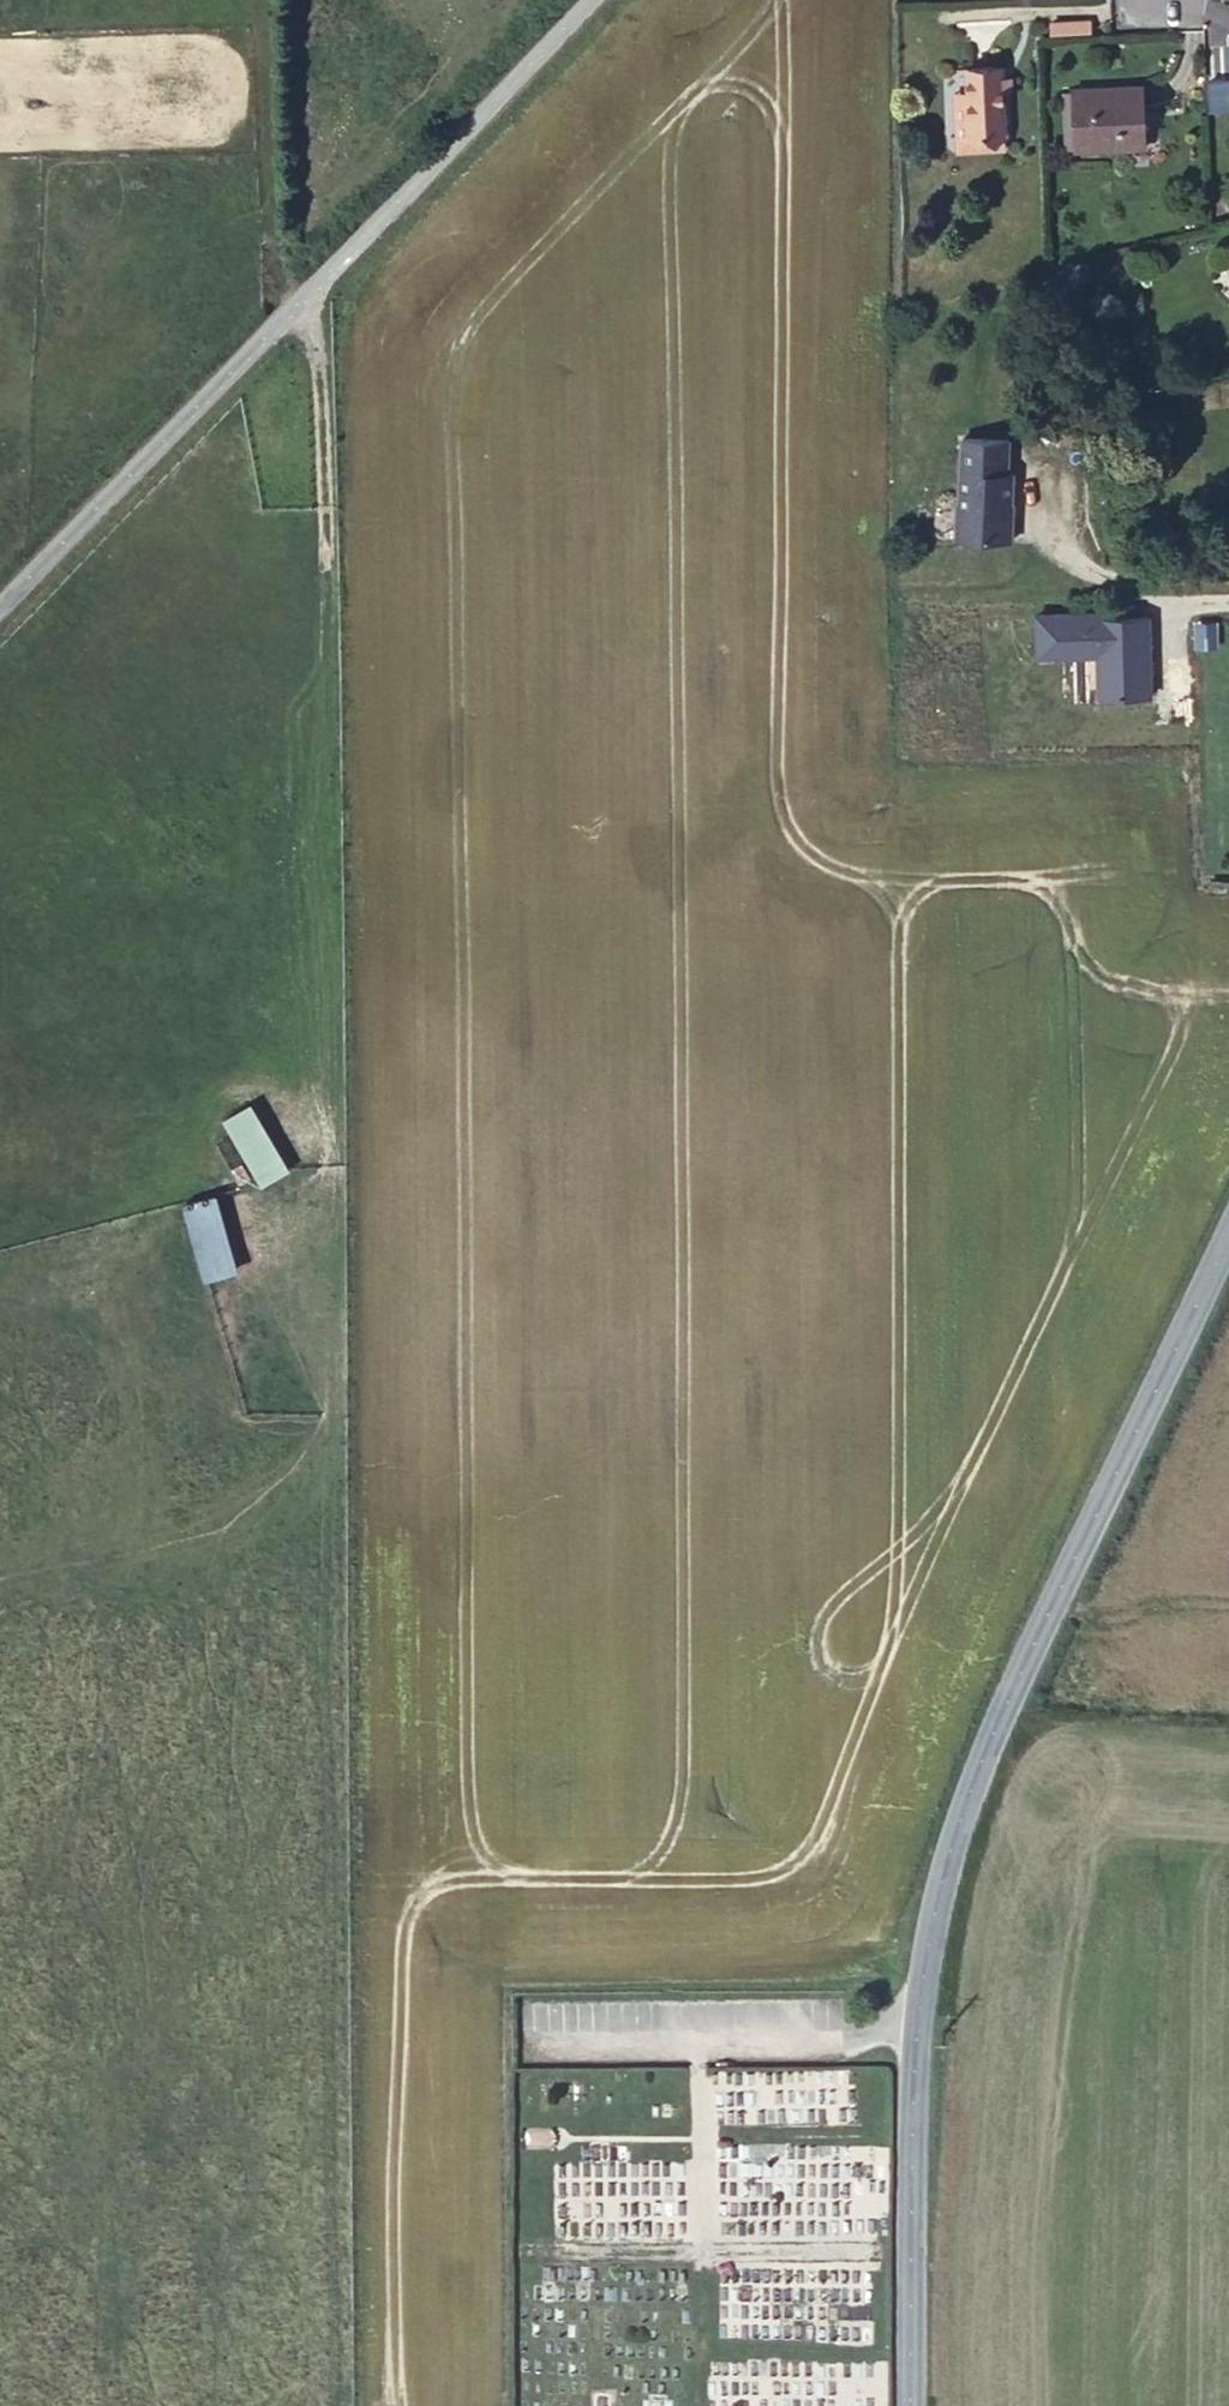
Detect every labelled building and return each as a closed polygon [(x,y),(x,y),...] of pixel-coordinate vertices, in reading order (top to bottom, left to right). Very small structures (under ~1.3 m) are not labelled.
[(957,121),(989,117),(987,50),(954,52),(953,73),(957,121)] [(1082,126),(1146,124),(1145,67),(1080,65),(1082,126)] [(991,132),(989,117),(957,121),(953,73),(942,74),(945,132),(991,132)] [(949,529),(1010,534),(1012,510),(1009,509),(1012,467),(1007,467),(1009,435),(959,432),(955,491),(951,493),(949,529)] [(1177,642),(1195,642),(1195,621),(1176,621),(1177,642)] [(251,1097),(221,1113),(259,1184),(289,1168),(251,1097)] [(216,1188),(180,1197),(202,1277),(237,1268),(216,1188)]
